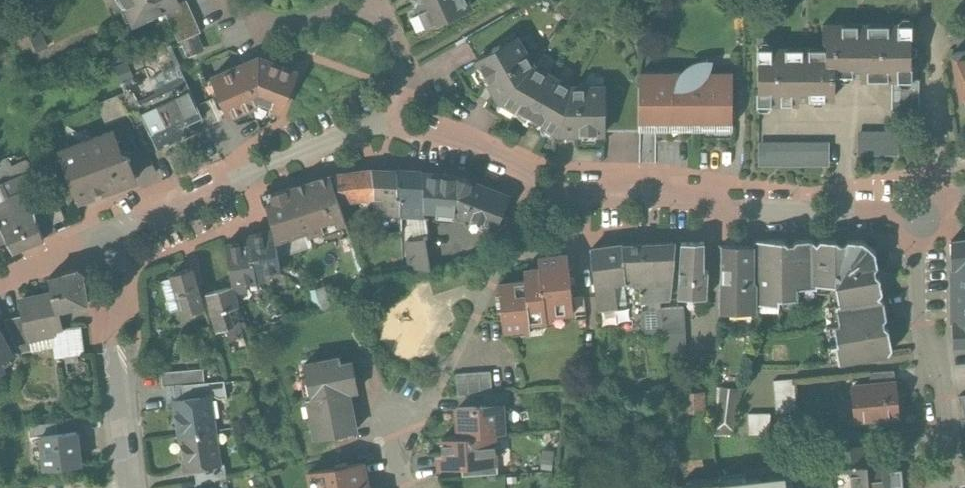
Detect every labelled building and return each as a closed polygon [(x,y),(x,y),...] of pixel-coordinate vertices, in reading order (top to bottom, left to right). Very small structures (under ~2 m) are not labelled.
[(119,2),(124,7),(126,6),(134,23),(152,15),(152,16),(159,13),(159,12),(164,10),(179,4),(179,2),(177,0),(118,0),(119,2)] [(179,2),(179,4),(164,10),(178,42),(181,41),(182,40),(199,33),(201,32),(187,0),(184,0),(179,2)] [(426,26),(471,7),(468,0),(414,0),(426,26)] [(911,23),(823,23),(823,37),(826,41),(827,41),(827,47),(759,46),(759,102),(798,103),(798,97),(834,97),(834,73),(861,73),(861,79),(892,79),(910,79),(911,79),(911,56),(914,56),(914,46),(911,46),(911,23)] [(42,29),(29,35),(37,52),(49,46),(42,29)] [(199,33),(182,40),(181,41),(187,55),(202,48),(205,47),(199,33)] [(517,36),(503,44),(502,42),(489,50),(490,52),(476,60),(491,86),(492,85),(496,92),(495,93),(498,99),(516,109),(515,111),(516,113),(519,116),(522,119),(525,122),(552,75),(533,64),(517,36)] [(951,53),(960,98),(964,97),(964,51),(951,53)] [(259,57),(213,77),(220,95),(230,117),(260,104),(280,112),(296,72),(259,57)] [(127,61),(112,68),(119,83),(134,76),(127,61)] [(692,65),(689,66),(684,70),(682,73),(640,73),(640,88),(639,127),(732,127),(732,73),(707,73),(710,67),(709,66),(710,62),(705,61),(697,63),(692,65)] [(572,86),(552,75),(525,122),(531,124),(536,125),(540,125),(541,124),(559,134),(566,134),(566,132),(574,132),(574,134),(604,134),(604,132),(604,118),(606,118),(606,103),(604,103),(604,87),(604,86),(572,86)] [(185,79),(139,100),(144,110),(153,105),(157,111),(161,108),(164,112),(186,102),(195,116),(201,114),(185,79)] [(910,79),(892,79),(892,110),(919,110),(919,79),(911,79),(910,79)] [(640,88),(604,87),(604,103),(606,103),(606,118),(604,118),(604,132),(639,132),(639,127),(640,88)] [(118,95),(99,103),(107,124),(128,116),(118,95)] [(220,95),(198,104),(208,126),(230,117),(220,95)] [(186,102),(164,112),(161,108),(157,111),(159,116),(146,123),(160,149),(197,131),(191,118),(195,116),(186,102)] [(144,110),(140,111),(146,123),(159,116),(157,111),(153,105),(144,110)] [(732,127),(639,127),(639,132),(686,133),(686,140),(732,140),(732,127)] [(112,131),(59,151),(77,201),(134,179),(128,163),(132,160),(121,155),(112,131)] [(898,132),(857,132),(857,156),(898,156),(898,132)] [(829,143),(758,142),(758,166),(829,167),(829,143)] [(22,174),(17,164),(0,172),(0,210),(12,204),(13,205),(32,196),(35,203),(48,196),(35,168),(22,174)] [(398,172),(370,171),(356,173),(360,199),(375,197),(384,197),(384,216),(400,216),(398,172)] [(423,174),(398,172),(400,216),(424,216),(424,210),(423,174)] [(356,173),(334,176),(343,201),(339,203),(343,216),(344,216),(349,232),(351,238),(370,234),(371,237),(383,235),(384,216),(384,197),(375,197),(360,199),(356,173)] [(507,198),(458,177),(423,174),(424,210),(460,213),(495,228),(500,214),(503,213),(502,210),(507,198)] [(330,176),(297,187),(301,204),(302,204),(305,216),(304,217),(307,229),(308,233),(309,236),(346,224),(343,216),(339,203),(330,176)] [(297,187),(263,197),(273,227),(273,229),(275,243),(308,233),(307,229),(304,217),(305,216),(302,204),(301,204),(297,187)] [(22,224),(13,205),(12,204),(0,210),(0,227),(6,238),(13,252),(44,239),(36,218),(22,224)] [(48,212),(36,218),(44,239),(57,233),(48,212)] [(263,234),(249,236),(249,239),(250,239),(256,282),(268,280),(270,277),(270,274),(280,272),(275,243),(273,229),(265,231),(263,234)] [(249,239),(242,240),(240,243),(226,245),(232,287),(233,292),(244,290),(247,287),(246,284),(256,282),(250,239),(249,239)] [(426,240),(407,243),(412,273),(431,270),(426,240)] [(951,241),(951,267),(964,266),(964,240),(951,241)] [(757,245),(753,245),(751,283),(751,284),(758,285),(757,268),(766,268),(766,241),(757,241),(757,245)] [(875,249),(864,241),(848,241),(839,251),(836,248),(837,247),(837,241),(820,241),(817,245),(813,241),(796,241),(787,251),(784,248),(785,247),(785,241),(766,241),(766,268),(757,268),(758,285),(758,304),(779,304),(780,300),(798,300),(798,288),(817,288),(817,285),(835,287),(838,304),(835,305),(838,324),(833,325),(836,343),(835,343),(838,364),(888,355),(892,349),(888,328),(886,325),(882,326),(882,322),(886,317),(884,301),(879,297),(882,293),(879,276),(877,274),(874,275),(873,271),(878,265),(875,249)] [(704,243),(681,244),(678,297),(706,299),(707,271),(703,271),(704,243)] [(676,244),(623,246),(626,280),(626,282),(639,284),(641,302),(670,300),(676,244)] [(623,246),(591,250),(598,310),(617,308),(614,282),(626,280),(623,246)] [(753,248),(722,247),(720,270),(732,271),(731,283),(751,283),(753,248)] [(525,280),(499,282),(505,331),(526,328),(525,323),(547,320),(547,316),(574,313),(573,299),(568,255),(539,258),(540,268),(524,270),(525,280)] [(951,267),(952,317),(952,347),(964,346),(964,266),(951,267)] [(191,269),(171,275),(183,313),(203,307),(191,269)] [(78,270),(63,274),(64,274),(49,278),(53,295),(22,300),(25,314),(28,334),(30,334),(51,330),(62,329),(59,312),(88,304),(83,274),(78,270)] [(731,283),(720,283),(718,312),(729,312),(729,327),(734,326),(734,322),(742,322),(742,312),(750,312),(751,284),(751,283),(731,283)] [(232,287),(206,294),(212,315),(217,331),(224,329),(233,326),(228,310),(237,307),(233,292),(232,287)] [(584,297),(573,299),(574,313),(575,321),(586,320),(584,297)] [(682,306),(661,307),(662,326),(663,356),(685,355),(682,306)] [(661,310),(641,311),(642,327),(662,326),(661,310)] [(25,314),(3,318),(18,354),(33,351),(30,334),(28,334),(25,314)] [(233,326),(224,329),(229,342),(240,338),(236,325),(233,326)] [(62,329),(51,330),(54,347),(55,358),(85,355),(82,326),(62,329)] [(51,330),(30,334),(33,351),(54,347),(51,330)] [(341,356),(304,364),(311,395),(308,396),(316,437),(357,429),(349,390),(358,388),(353,361),(343,363),(341,356)] [(203,368),(162,372),(163,386),(182,384),(205,382),(203,368)] [(490,371),(456,373),(457,396),(484,395),(491,394),(490,371)] [(794,379),(773,381),(776,414),(797,412),(794,379)] [(205,382),(182,384),(184,399),(209,395),(209,396),(214,395),(212,382),(205,382)] [(895,382),(853,386),(856,421),(898,417),(895,382)] [(491,394),(484,395),(485,405),(501,404),(508,404),(508,393),(491,394)] [(209,395),(184,399),(185,404),(177,405),(181,435),(214,430),(209,396),(209,395)] [(485,405),(457,407),(458,436),(494,434),(503,434),(501,404),(485,405)] [(770,434),(770,413),(748,414),(748,434),(770,434)] [(214,430),(181,435),(186,465),(194,464),(195,470),(219,466),(214,430)] [(76,431),(41,436),(45,469),(81,465),(76,431)] [(458,436),(442,437),(443,453),(440,453),(440,465),(462,463),(496,461),(496,459),(494,434),(458,436)] [(873,464),(871,446),(850,448),(852,466),(849,466),(851,487),(902,487),(899,462),(873,464)] [(496,461),(462,463),(463,476),(499,474),(499,459),(496,459),(496,461)] [(347,463),(347,460),(334,463),(335,466),(308,471),(311,487),(321,485),(321,487),(368,487),(362,460),(347,463)] [(219,466),(195,470),(197,483),(203,482),(226,477),(226,476),(225,465),(219,466)] [(688,487),(793,487),(791,477),(746,482),(746,476),(719,479),(720,485),(688,487)] [(203,482),(197,483),(195,483),(195,487),(227,487),(226,477),(203,482)]
